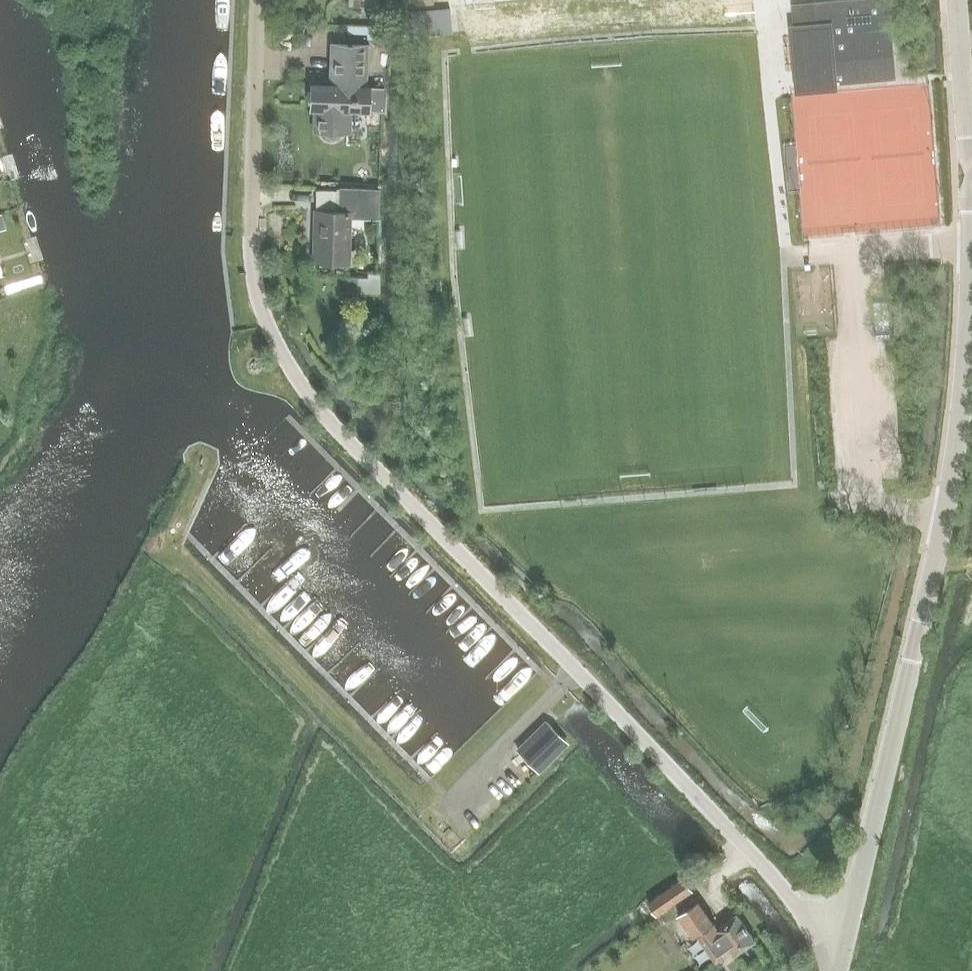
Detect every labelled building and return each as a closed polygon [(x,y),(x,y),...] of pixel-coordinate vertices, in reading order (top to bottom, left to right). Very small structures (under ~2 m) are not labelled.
[(834,85),(834,83),(895,78),(889,0),(830,0),(792,3),(799,88),(834,85)] [(412,35),(452,32),(450,8),(410,11),(412,35)] [(381,39),(382,26),(377,26),(367,25),(367,33),(367,38),(381,39)] [(332,86),(312,85),(311,106),(317,106),(316,130),(324,130),(324,134),(327,137),(331,138),(335,137),(338,135),(340,131),(347,131),(348,107),(383,108),(384,88),(363,87),(365,45),(333,44),(332,86)] [(789,188),(799,187),(795,144),(786,145),(789,188)] [(315,210),(314,261),(348,262),(349,220),(377,221),(379,190),(340,189),(339,210),(336,210),(317,210),(315,210)] [(8,223),(4,209),(0,210),(0,226),(8,223)] [(363,269),(362,285),(382,285),(382,270),(363,269)] [(546,722),(517,750),(537,770),(566,742),(546,722)] [(667,890),(649,903),(658,916),(676,903),(667,890)] [(697,935),(714,924),(698,901),(679,915),(694,938),(697,935)] [(714,924),(697,935),(716,962),(732,951),(735,955),(755,941),(737,915),(717,929),(714,924)]
